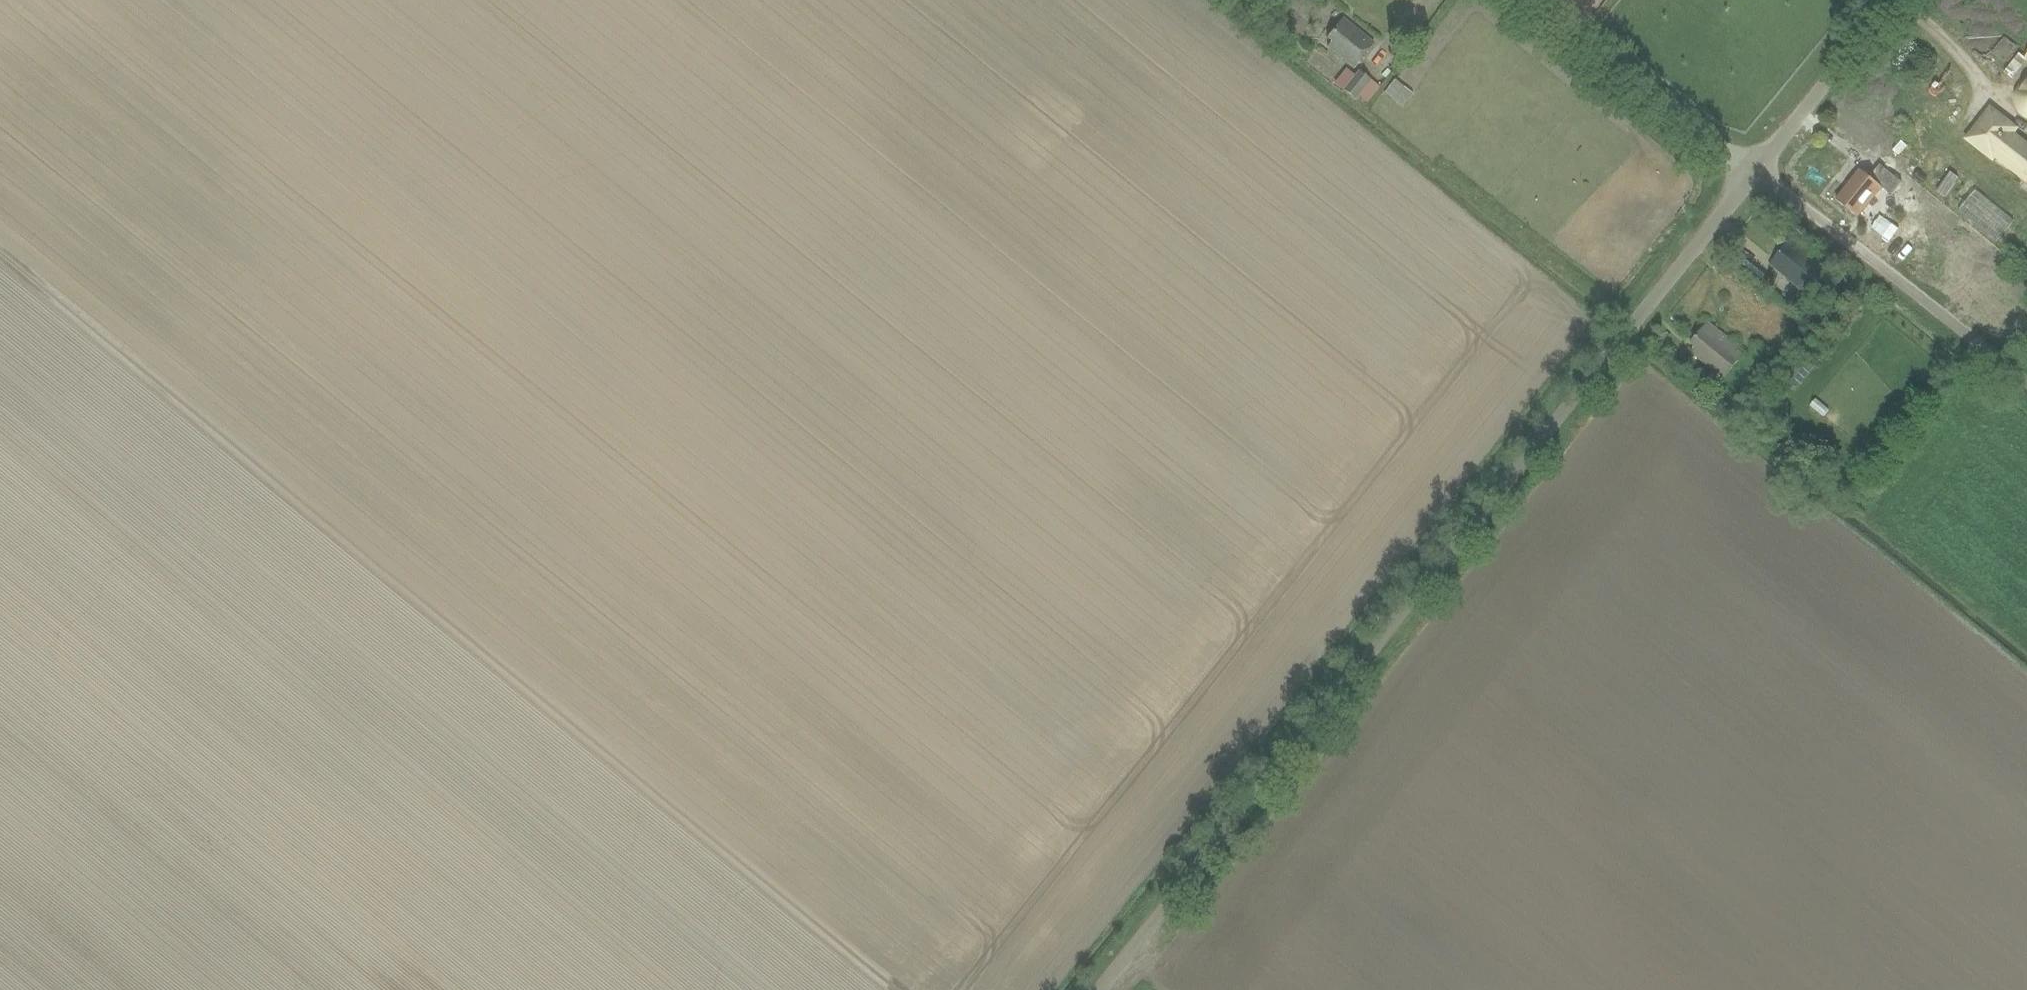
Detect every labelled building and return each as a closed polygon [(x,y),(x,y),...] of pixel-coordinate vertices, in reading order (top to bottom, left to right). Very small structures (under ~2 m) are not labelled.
[(1354,67),(1373,43),(1342,18),(1326,37),(1332,41),(1328,46),(1354,67)] [(1359,72),(1343,90),(1355,100),(1367,86),(1372,90),(1376,86),(1359,72)] [(2019,89),(2020,94),(2018,98),(2020,107),(2025,113),(2026,114),(2026,78),(2019,89)] [(1403,107),(1414,93),(1396,79),(1385,92),(1403,107)] [(2007,133),(2011,128),(1989,111),(1968,138),(1990,155),(1992,151),(2026,178),(2026,149),(2007,133)] [(1859,168),(1835,198),(1857,215),(1881,185),(1892,194),(1902,182),(1880,164),(1870,177),(1859,168)] [(1950,196),(1960,176),(1952,171),(1941,192),(1950,196)] [(1961,208),(1997,239),(2016,218),(1980,187),(1961,208)] [(1807,294),(1829,267),(1790,235),(1773,256),(1778,259),(1772,266),(1807,294)] [(1744,351),(1707,321),(1691,341),(1695,344),(1689,351),(1723,378),(1744,351)]
